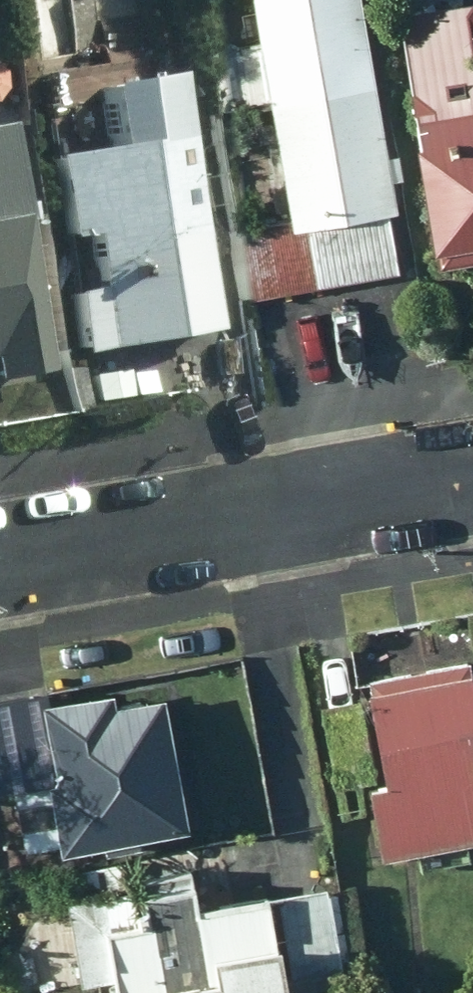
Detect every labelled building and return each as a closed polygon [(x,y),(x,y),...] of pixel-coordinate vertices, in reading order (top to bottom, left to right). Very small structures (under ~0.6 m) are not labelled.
[(366,0),(261,0),(276,95),(380,79),(366,0)] [(429,264),(472,257),(472,79),(466,42),(472,42),(472,0),(451,0),(392,10),(429,264)] [(188,232),(155,63),(78,76),(90,136),(36,148),(53,233),(69,229),(79,282),(56,288),(67,351),(219,321),(202,231),(188,232)] [(403,213),(380,79),(276,95),(296,216),(299,231),(396,215),(403,213)] [(29,364),(0,216),(7,214),(0,180),(0,370),(29,364)] [(299,231),(296,216),(233,226),(245,299),(406,273),(396,215),(299,231)] [(462,657),(355,675),(372,779),(362,780),(373,847),(472,831),(472,726),(462,657)] [(153,695),(105,703),(103,691),(43,699),(42,691),(0,698),(0,785),(7,784),(18,849),(45,845),(46,848),(92,840),(93,849),(132,842),(131,834),(177,826),(153,695)] [(188,901),(182,867),(129,876),(122,878),(120,859),(54,871),(71,983),(106,978),(108,992),(203,992),(188,901)] [(188,901),(203,992),(347,992),(341,965),(336,965),(319,886),(260,897),(259,891),(188,901)]
